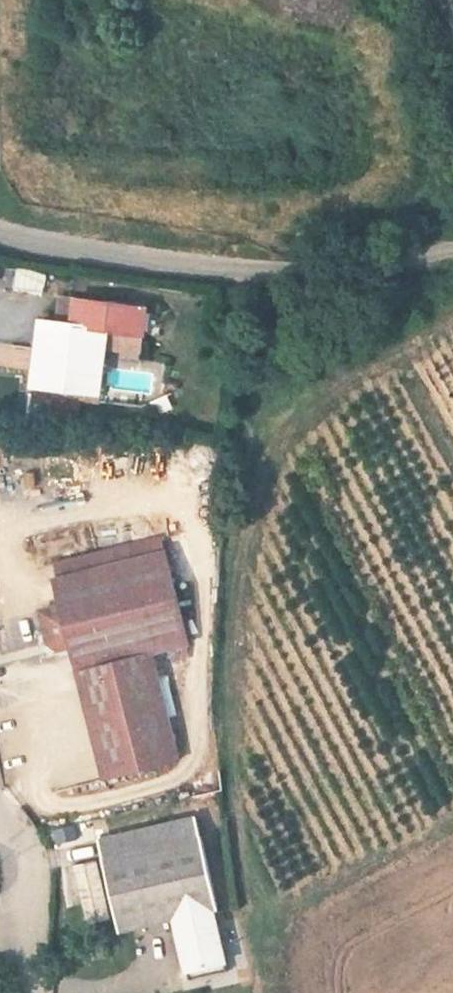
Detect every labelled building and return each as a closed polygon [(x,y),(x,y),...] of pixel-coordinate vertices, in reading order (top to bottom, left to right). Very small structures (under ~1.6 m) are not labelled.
[(77,296),(74,322),(89,323),(92,297),(77,296)] [(57,320),(50,384),(80,388),(79,396),(115,400),(123,328),(161,333),(164,306),(92,297),(89,323),(74,322),(57,320)] [(181,563),(176,546),(63,569),(68,588),(181,563)] [(159,634),(196,626),(181,563),(68,588),(69,593),(50,597),(58,638),(77,634),(111,769),(186,751),(159,634)] [(173,913),(185,975),(197,972),(195,963),(223,958),(213,905),(218,904),(203,830),(199,811),(99,830),(103,850),(117,923),(173,913)] [(195,963),(197,972),(224,967),(223,958),(195,963)]
